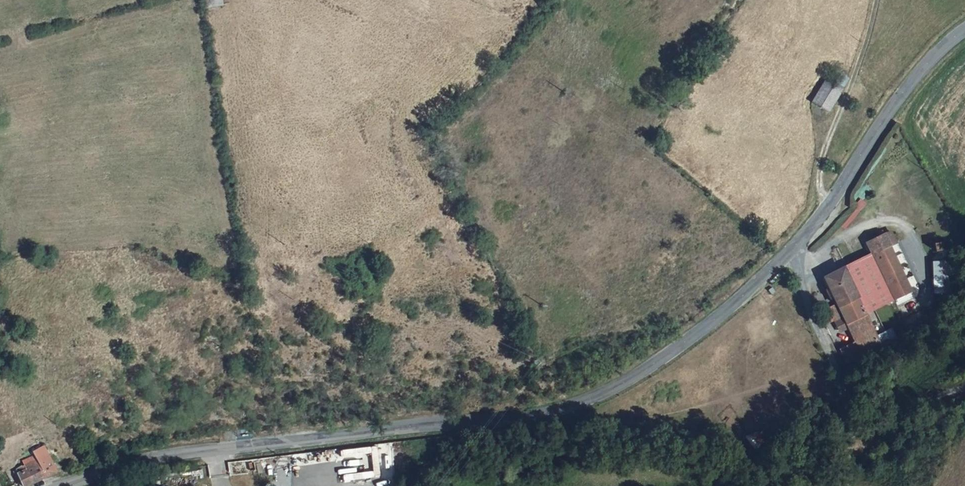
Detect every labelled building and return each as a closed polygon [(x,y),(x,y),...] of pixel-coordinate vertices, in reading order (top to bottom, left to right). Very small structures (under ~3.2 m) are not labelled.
[(820,87),(806,108),(822,118),(836,98),(820,87)] [(858,207),(839,229),(844,233),(862,210),(858,207)] [(889,240),(883,243),(888,255),(894,251),(889,240)] [(883,243),(864,252),(870,264),(888,255),(883,243)] [(868,265),(841,273),(864,322),(910,301),(888,255),(870,264),(868,265)] [(948,259),(932,260),(934,300),(950,299),(948,259)] [(850,348),(836,354),(843,369),(878,352),(879,354),(891,348),(887,337),(874,343),(864,322),(841,273),(819,284),(831,310),(836,321),(842,333),(850,348)] [(831,310),(818,316),(823,327),(827,325),(836,321),(831,310)] [(836,321),(827,325),(833,337),(842,333),(836,321)] [(55,474),(44,447),(35,450),(36,454),(24,458),(26,464),(18,467),(25,485),(38,480),(55,474)]
